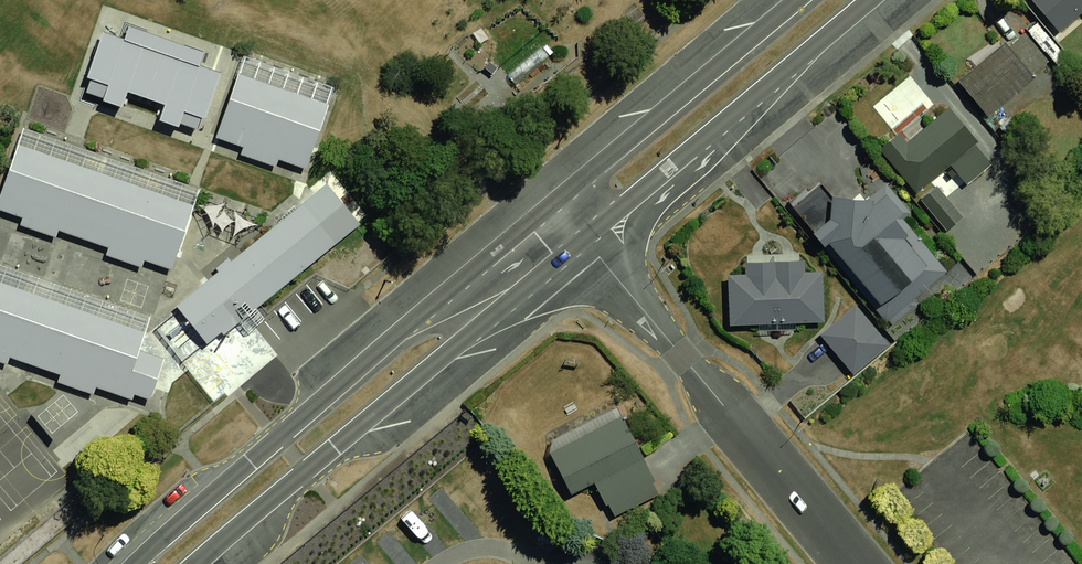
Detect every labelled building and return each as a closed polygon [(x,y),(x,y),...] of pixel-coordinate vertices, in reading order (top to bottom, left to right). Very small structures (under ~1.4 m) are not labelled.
[(1055,30),(1081,6),(1081,0),(1028,0),(1055,30)] [(116,19),(88,87),(209,134),(236,59),(116,19)] [(1000,37),(947,79),(976,115),(1029,73),(1000,37)] [(1073,53),(1081,61),(1081,44),(1073,53)] [(339,99),(249,67),(223,140),(313,172),(339,99)] [(940,107),(891,149),(919,183),(939,167),(951,181),(981,156),(940,107)] [(17,126),(0,175),(0,216),(158,271),(188,185),(17,126)] [(868,177),(811,231),(883,307),(913,278),(880,243),(907,218),(868,177)] [(340,244),(307,202),(174,304),(207,346),(340,244)] [(984,221),(951,250),(968,269),(1000,240),(984,221)] [(722,269),(723,323),(812,321),(810,267),(722,269)] [(0,277),(0,364),(137,412),(164,334),(0,277)] [(845,306),(809,335),(838,370),(874,342),(845,306)] [(609,405),(547,435),(574,491),(589,484),(605,516),(652,493),(609,405)]
